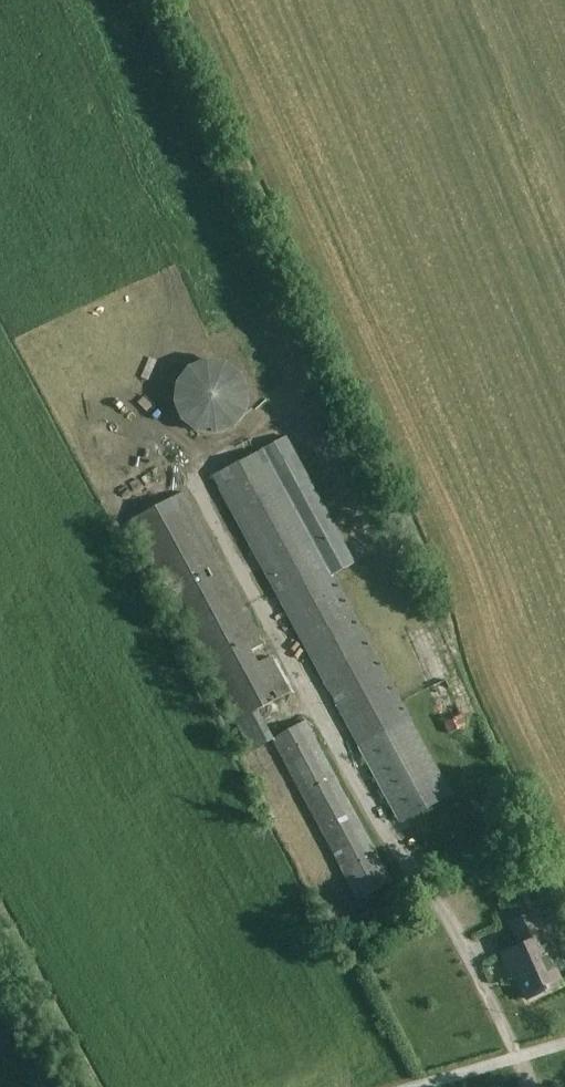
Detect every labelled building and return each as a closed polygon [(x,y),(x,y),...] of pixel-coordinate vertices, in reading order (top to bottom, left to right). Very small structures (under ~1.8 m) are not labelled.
[(235,366),(216,358),(196,362),(179,377),(173,395),(178,413),(189,427),(209,437),(229,433),(243,420),(250,400),(246,380),(235,366)] [(213,475),(360,746),(400,823),(451,796),(410,719),(332,575),(354,563),(286,436),(213,475)] [(252,750),(272,739),(257,711),(290,693),(182,492),(128,521),(252,750)] [(444,712),(451,729),(468,722),(461,705),(444,712)] [(305,721),(272,739),(359,900),(391,882),(305,721)] [(528,999),(562,983),(547,950),(553,947),(537,911),(511,923),(521,945),(502,954),(510,971),(514,969),(528,999)]
